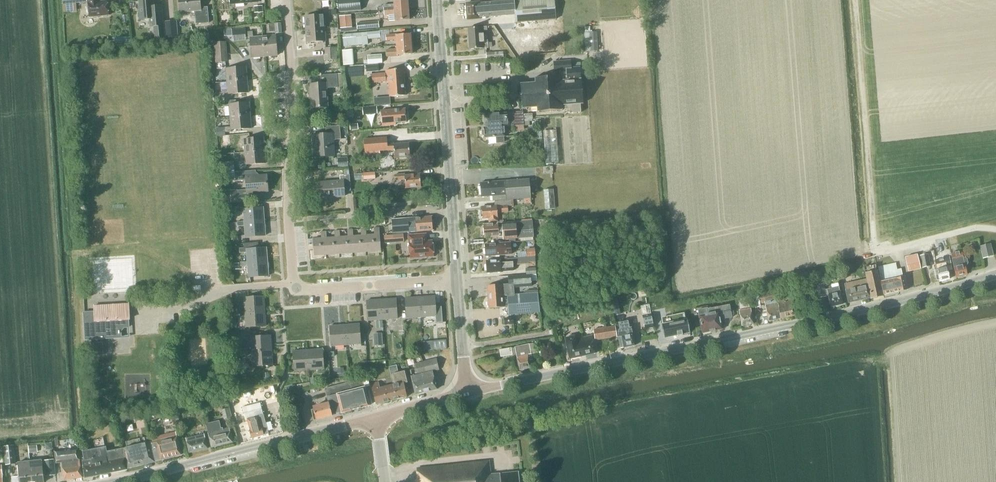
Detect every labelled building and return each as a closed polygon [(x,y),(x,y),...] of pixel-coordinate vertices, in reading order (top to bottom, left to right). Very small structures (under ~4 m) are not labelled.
[(107,0),(99,1),(99,0),(62,0),(62,4),(87,2),(89,17),(109,15),(107,0)] [(153,6),(153,0),(138,0),(139,11),(137,11),(138,20),(148,19),(149,28),(153,27),(154,39),(164,38),(161,5),(153,6)] [(207,7),(200,7),(200,0),(178,0),(180,12),(194,11),(196,24),(209,23),(207,7)] [(360,0),(338,0),(339,13),(361,11),(360,0)] [(383,5),(383,7),(383,11),(408,9),(407,0),(393,0),(394,5),(383,5)] [(556,19),(554,0),(521,0),(478,4),(478,3),(466,4),(467,20),(480,19),(480,18),(515,15),(515,23),(556,19)] [(408,9),(383,11),(384,15),(388,15),(389,21),(395,21),(409,20),(408,9)] [(305,29),(324,28),(323,15),(304,16),(305,29)] [(352,28),(351,15),(339,16),(340,28),(352,28)] [(177,37),(176,21),(164,22),(165,38),(177,37)] [(379,28),(379,21),(356,23),(357,30),(379,28)] [(269,33),(275,32),(275,34),(281,33),(280,23),(268,24),(269,33)] [(469,49),(487,48),(485,27),(468,28),(468,37),(468,41),(469,41),(469,49)] [(324,28),(305,29),(306,42),(325,41),(324,28)] [(264,57),(262,37),(253,37),(252,31),(247,32),(247,38),(249,38),(251,58),(264,57)] [(343,46),(361,45),(368,44),(367,40),(380,38),(379,31),(366,32),(366,33),(360,33),(342,35),(343,46)] [(597,51),(596,32),(589,32),(589,33),(584,33),(585,51),(590,51),(590,52),(597,51)] [(396,45),(410,44),(410,34),(396,35),(396,34),(385,35),(385,40),(396,39),(396,45)] [(264,57),(277,55),(275,35),(262,37),(264,57)] [(228,62),(226,42),(214,43),(216,63),(228,62)] [(397,55),(411,54),(410,44),(396,45),(397,49),(386,50),(387,56),(397,55)] [(337,60),(336,47),(324,48),(325,61),(337,60)] [(354,65),(353,50),(342,50),(343,65),(354,65)] [(504,58),(503,52),(486,53),(486,60),(504,58)] [(382,63),(381,54),(367,55),(367,64),(382,63)] [(571,68),(570,61),(553,62),(554,71),(557,71),(557,76),(558,76),(535,78),(535,83),(520,84),(522,108),(537,107),(538,111),(562,110),(562,109),(569,109),(569,113),(580,113),(580,104),(583,103),(581,80),(580,75),(585,74),(585,67),(580,68),(580,67),(571,68)] [(226,81),(246,80),(245,67),(225,68),(226,81)] [(405,96),(405,94),(403,69),(385,70),(386,73),(371,74),(372,83),(386,81),(386,83),(388,82),(389,97),(405,96)] [(328,107),(327,94),(326,88),(337,87),(336,74),(320,75),(321,83),(308,84),(309,94),(310,94),(311,108),(328,107)] [(228,94),(231,94),(247,93),(246,80),(226,81),(227,91),(221,92),(222,97),(228,96),(228,94)] [(229,117),(249,115),(248,103),(228,104),(229,117)] [(377,114),(376,107),(363,108),(364,115),(377,114)] [(406,120),(407,120),(406,116),(405,116),(405,109),(388,110),(388,111),(381,111),(382,126),(389,125),(395,125),(395,123),(406,122),(406,120)] [(484,129),(481,131),(482,135),(484,137),(484,138),(496,137),(496,143),(503,142),(503,136),(504,136),(503,127),(514,126),(523,126),(529,126),(529,122),(531,120),(532,120),(532,114),(523,114),(522,112),(484,115),(485,128),(484,128),(484,129)] [(231,130),(251,128),(249,115),(229,117),(230,127),(224,127),(224,132),(231,132),(231,130)] [(332,140),(340,139),(339,126),(325,127),(326,134),(312,135),(312,142),(314,142),(315,157),(333,156),(332,140)] [(557,129),(545,130),(546,162),(558,162),(557,129)] [(230,145),(229,136),(221,137),(223,146),(230,145)] [(244,152),(264,150),(263,137),(243,139),(244,152)] [(394,158),(410,157),(409,143),(393,144),(393,143),(387,143),(387,138),(363,139),(364,152),(387,150),(387,151),(394,150),(394,158)] [(245,165),(265,163),(264,150),(244,152),(245,162),(239,162),(239,167),(245,167),(245,165)] [(347,158),(337,158),(338,168),(348,167),(347,158)] [(220,163),(220,173),(235,172),(234,162),(220,163)] [(251,171),(235,172),(235,176),(235,181),(245,180),(246,190),(246,193),(248,192),(267,191),(266,176),(259,176),(255,177),(255,170),(251,171)] [(404,174),(394,175),(394,180),(404,179),(405,188),(421,187),(420,185),(422,185),(421,181),(420,181),(420,174),(405,175),(404,174)] [(340,182),(320,183),(321,198),(344,196),(344,191),(350,191),(349,175),(343,175),(339,176),(340,182)] [(492,196),(493,201),(530,198),(529,179),(479,183),(480,197),(492,196)] [(553,189),(543,190),(545,210),(555,209),(553,189)] [(237,190),(225,191),(225,192),(226,203),(249,201),(248,195),(237,196),(237,190)] [(481,211),(480,211),(481,217),(482,217),(482,219),(488,218),(488,222),(497,222),(497,213),(508,212),(507,208),(507,200),(494,201),(494,206),(481,207),(481,211)] [(244,223),(264,221),(263,207),(243,209),(243,208),(236,208),(236,212),(243,212),(244,221),(244,223)] [(408,219),(391,220),(392,234),(416,232),(432,230),(431,217),(415,218),(408,219)] [(265,236),(264,221),(244,223),(244,221),(237,222),(237,226),(244,226),(245,237),(265,236)] [(503,239),(533,237),(532,221),(483,225),(483,237),(493,237),(493,236),(498,235),(498,234),(502,234),(503,239)] [(367,252),(380,251),(379,228),(373,228),(374,235),(366,235),(367,252)] [(366,235),(365,229),(360,229),(361,236),(353,236),(352,236),(354,253),(367,252),(366,235)] [(352,236),(353,236),(352,230),(347,230),(347,236),(339,237),(340,254),(354,253),(352,236)] [(339,237),(339,231),(334,231),(334,237),(326,238),(327,255),(340,254),(339,237)] [(326,238),(326,232),(321,232),(321,238),(313,239),(314,256),(327,255),(326,238)] [(426,234),(408,235),(410,258),(434,256),(433,254),(435,252),(434,250),(433,248),(432,241),(426,241),(426,234)] [(266,248),(258,248),(258,242),(243,244),(243,248),(239,248),(239,253),(246,252),(247,262),(247,263),(267,262),(266,248)] [(485,256),(500,255),(511,254),(510,243),(484,245),(485,256)] [(983,258),(993,256),(990,244),(980,246),(983,258)] [(535,256),(535,248),(526,249),(527,257),(535,256)] [(965,257),(962,258),(960,251),(951,254),(952,261),(953,267),(956,277),(966,275),(964,266),(967,265),(968,263),(967,259),(965,257)] [(921,269),(917,254),(904,257),(908,272),(921,269)] [(931,266),(928,254),(920,256),(922,268),(931,266)] [(528,262),(535,262),(535,257),(500,259),(500,260),(485,261),(486,273),(501,272),(501,271),(513,270),(513,265),(528,263),(528,262)] [(947,271),(952,270),(949,257),(934,261),(939,282),(949,279),(947,271)] [(268,276),(267,262),(247,263),(247,262),(240,262),(240,267),(247,266),(248,277),(268,276)] [(880,283),(883,295),(907,289),(904,277),(903,277),(901,269),(897,270),(895,263),(878,267),(882,282),(880,283)] [(870,298),(882,295),(877,271),(865,273),(866,279),(870,298)] [(514,295),(514,288),(531,286),(531,277),(523,278),(523,275),(507,276),(508,284),(487,285),(487,287),(486,288),(486,292),(488,293),(488,297),(514,295)] [(848,303),(870,298),(866,279),(853,282),(844,284),(845,290),(848,303)] [(831,307),(843,304),(840,294),(839,287),(837,280),(831,281),(832,284),(830,285),(831,288),(827,289),(828,294),(831,307)] [(827,296),(823,281),(813,284),(817,299),(827,296)] [(780,319),(777,303),(776,298),(774,291),(758,295),(758,296),(754,297),(756,310),(761,309),(760,304),(764,303),(768,321),(780,319)] [(508,315),(540,312),(538,293),(514,295),(488,297),(489,308),(504,307),(508,307),(508,315)] [(747,295),(737,297),(738,299),(738,302),(739,311),(741,326),(753,324),(750,309),(749,309),(748,301),(747,297),(747,295)] [(244,312),(264,311),(263,296),(243,298),(244,312)] [(434,296),(420,297),(421,317),(435,316),(436,323),(442,323),(441,307),(435,307),(434,296)] [(406,318),(421,317),(420,297),(405,298),(406,318)] [(780,319),(795,315),(792,300),(784,301),(783,297),(777,298),(778,303),(777,303),(780,319)] [(382,320),(397,319),(396,299),(381,300),(382,320)] [(617,299),(611,301),(613,316),(620,315),(617,299)] [(367,321),(382,320),(381,300),(366,301),(367,321)] [(94,312),(84,313),(83,313),(84,335),(85,340),(121,338),(120,331),(123,328),(128,327),(128,320),(129,320),(128,304),(94,306),(94,312)] [(702,333),(722,329),(720,320),(732,317),(729,305),(707,309),(706,308),(697,310),(702,333)] [(245,327),(265,326),(264,311),(244,312),(245,327)] [(654,328),(651,313),(642,315),(645,330),(654,328)] [(620,348),(634,346),(630,320),(616,323),(618,330),(617,330),(620,348)] [(687,320),(661,325),(664,338),(677,335),(677,336),(678,336),(678,335),(681,334),(682,336),(682,335),(682,334),(689,333),(687,320)] [(346,345),(360,344),(359,324),(344,325),(346,345)] [(331,346),(346,345),(344,325),(329,326),(331,346)] [(594,340),(617,337),(615,327),(593,330),(594,340)] [(270,336),(261,336),(261,332),(254,333),(255,337),(250,337),(251,352),(271,350),(270,336)] [(376,340),(373,340),(373,346),(383,345),(382,333),(375,333),(376,340)] [(592,335),(589,336),(582,338),(582,334),(565,338),(569,359),(595,353),(592,335)] [(432,342),(423,343),(424,352),(433,351),(433,350),(432,344),(432,342)] [(103,355),(102,343),(93,343),(94,356),(103,355)] [(529,344),(515,347),(511,348),(499,350),(501,358),(516,354),(517,359),(519,370),(530,367),(529,360),(531,360),(531,354),(535,353),(533,343),(529,344)] [(309,370),(324,369),(322,349),(307,350),(309,370)] [(252,367),(272,365),(271,350),(251,352),(252,367)] [(294,371),(309,370),(307,350),(292,351),(294,371)] [(437,389),(432,371),(438,370),(436,359),(423,362),(423,364),(425,373),(426,373),(427,379),(423,380),(426,392),(437,389)] [(417,375),(411,376),(415,394),(426,392),(423,380),(427,379),(426,373),(425,373),(423,364),(423,362),(415,364),(416,369),(417,375)] [(406,371),(398,373),(396,365),(388,367),(393,385),(396,399),(407,396),(403,383),(409,382),(406,371)] [(331,387),(324,388),(326,397),(328,403),(329,403),(331,414),(338,412),(341,412),(341,413),(369,406),(364,387),(362,379),(331,387)] [(396,399),(393,385),(380,388),(378,382),(371,384),(372,390),(375,404),(396,399)] [(201,412),(199,402),(193,404),(194,413),(201,412)] [(268,434),(263,415),(260,403),(242,407),(245,420),(247,419),(252,438),(262,435),(268,434)] [(328,403),(313,407),(316,419),(332,415),(331,414),(329,403),(328,403)] [(163,409),(164,417),(171,415),(178,414),(176,406),(163,409)] [(231,418),(228,408),(221,410),(224,420),(231,418)] [(232,443),(229,428),(222,429),(222,428),(221,429),(219,421),(205,424),(211,448),(232,443)] [(207,448),(205,438),(204,434),(185,439),(189,453),(207,448)] [(165,435),(150,438),(153,450),(152,450),(155,461),(160,460),(181,455),(176,436),(166,438),(165,435)] [(135,445),(123,448),(127,468),(145,464),(145,462),(154,460),(150,442),(135,445)] [(16,464),(14,445),(3,446),(5,465),(16,464)] [(38,453),(37,445),(28,446),(29,453),(38,453)] [(84,460),(82,460),(84,478),(126,469),(123,448),(106,452),(105,447),(95,449),(83,452),(84,460)] [(82,478),(80,463),(79,463),(77,449),(53,451),(55,464),(62,463),(64,480),(82,478)] [(56,475),(54,459),(44,460),(45,476),(56,475)] [(42,468),(41,460),(29,461),(32,481),(44,481),(42,468)] [(29,461),(17,463),(18,471),(19,481),(32,481),(29,461)] [(518,472),(490,475),(488,461),(417,469),(418,479),(415,480),(415,481),(520,481),(518,472)]
